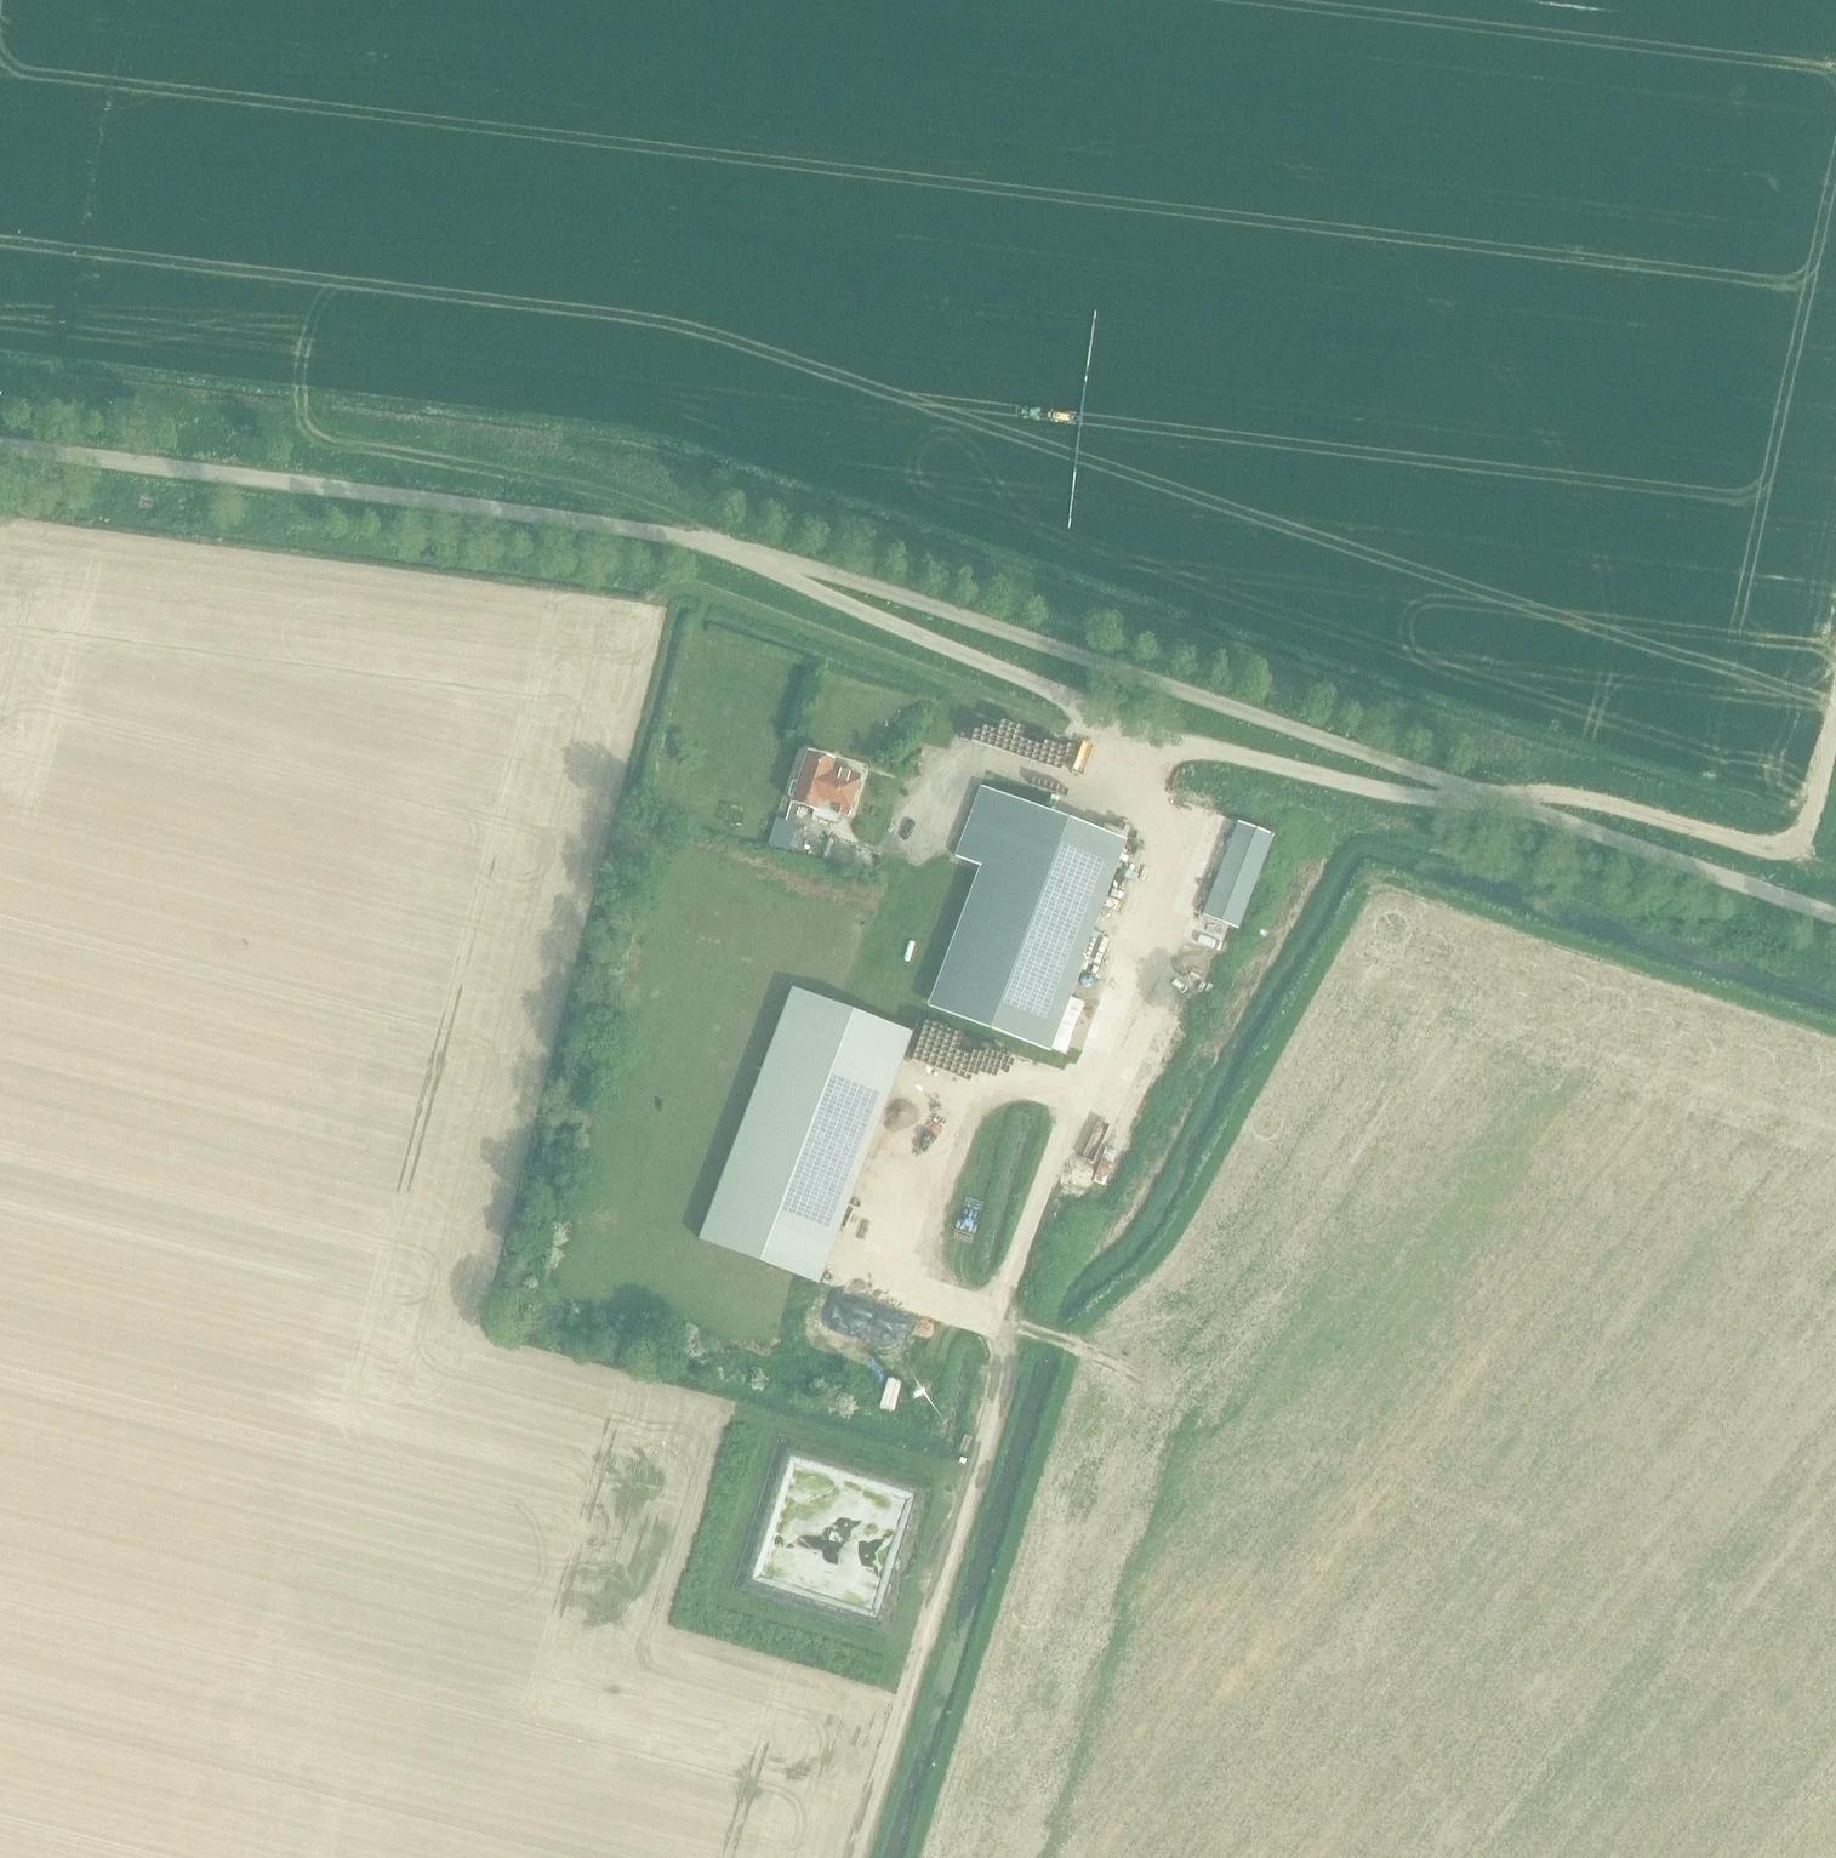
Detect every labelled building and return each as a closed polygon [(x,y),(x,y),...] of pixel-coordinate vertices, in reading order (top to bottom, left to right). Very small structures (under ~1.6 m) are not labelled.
[(839,811),(847,814),(858,783),(830,774),(833,766),(807,756),(796,785),(789,783),(784,797),(793,800),(791,805),(815,814),(813,821),(833,828),(839,811)] [(932,1002),(1046,1044),(1122,839),(981,787),(955,856),(983,866),(932,1002)] [(1201,914),(1236,928),(1272,833),(1237,820),(1201,914)] [(698,1238),(817,1283),(911,1031),(791,986),(765,1057),(769,1058),(703,1238),(699,1236),(698,1238)] [(1085,1180),(1097,1149),(1075,1140),(1063,1171),(1085,1180)]
